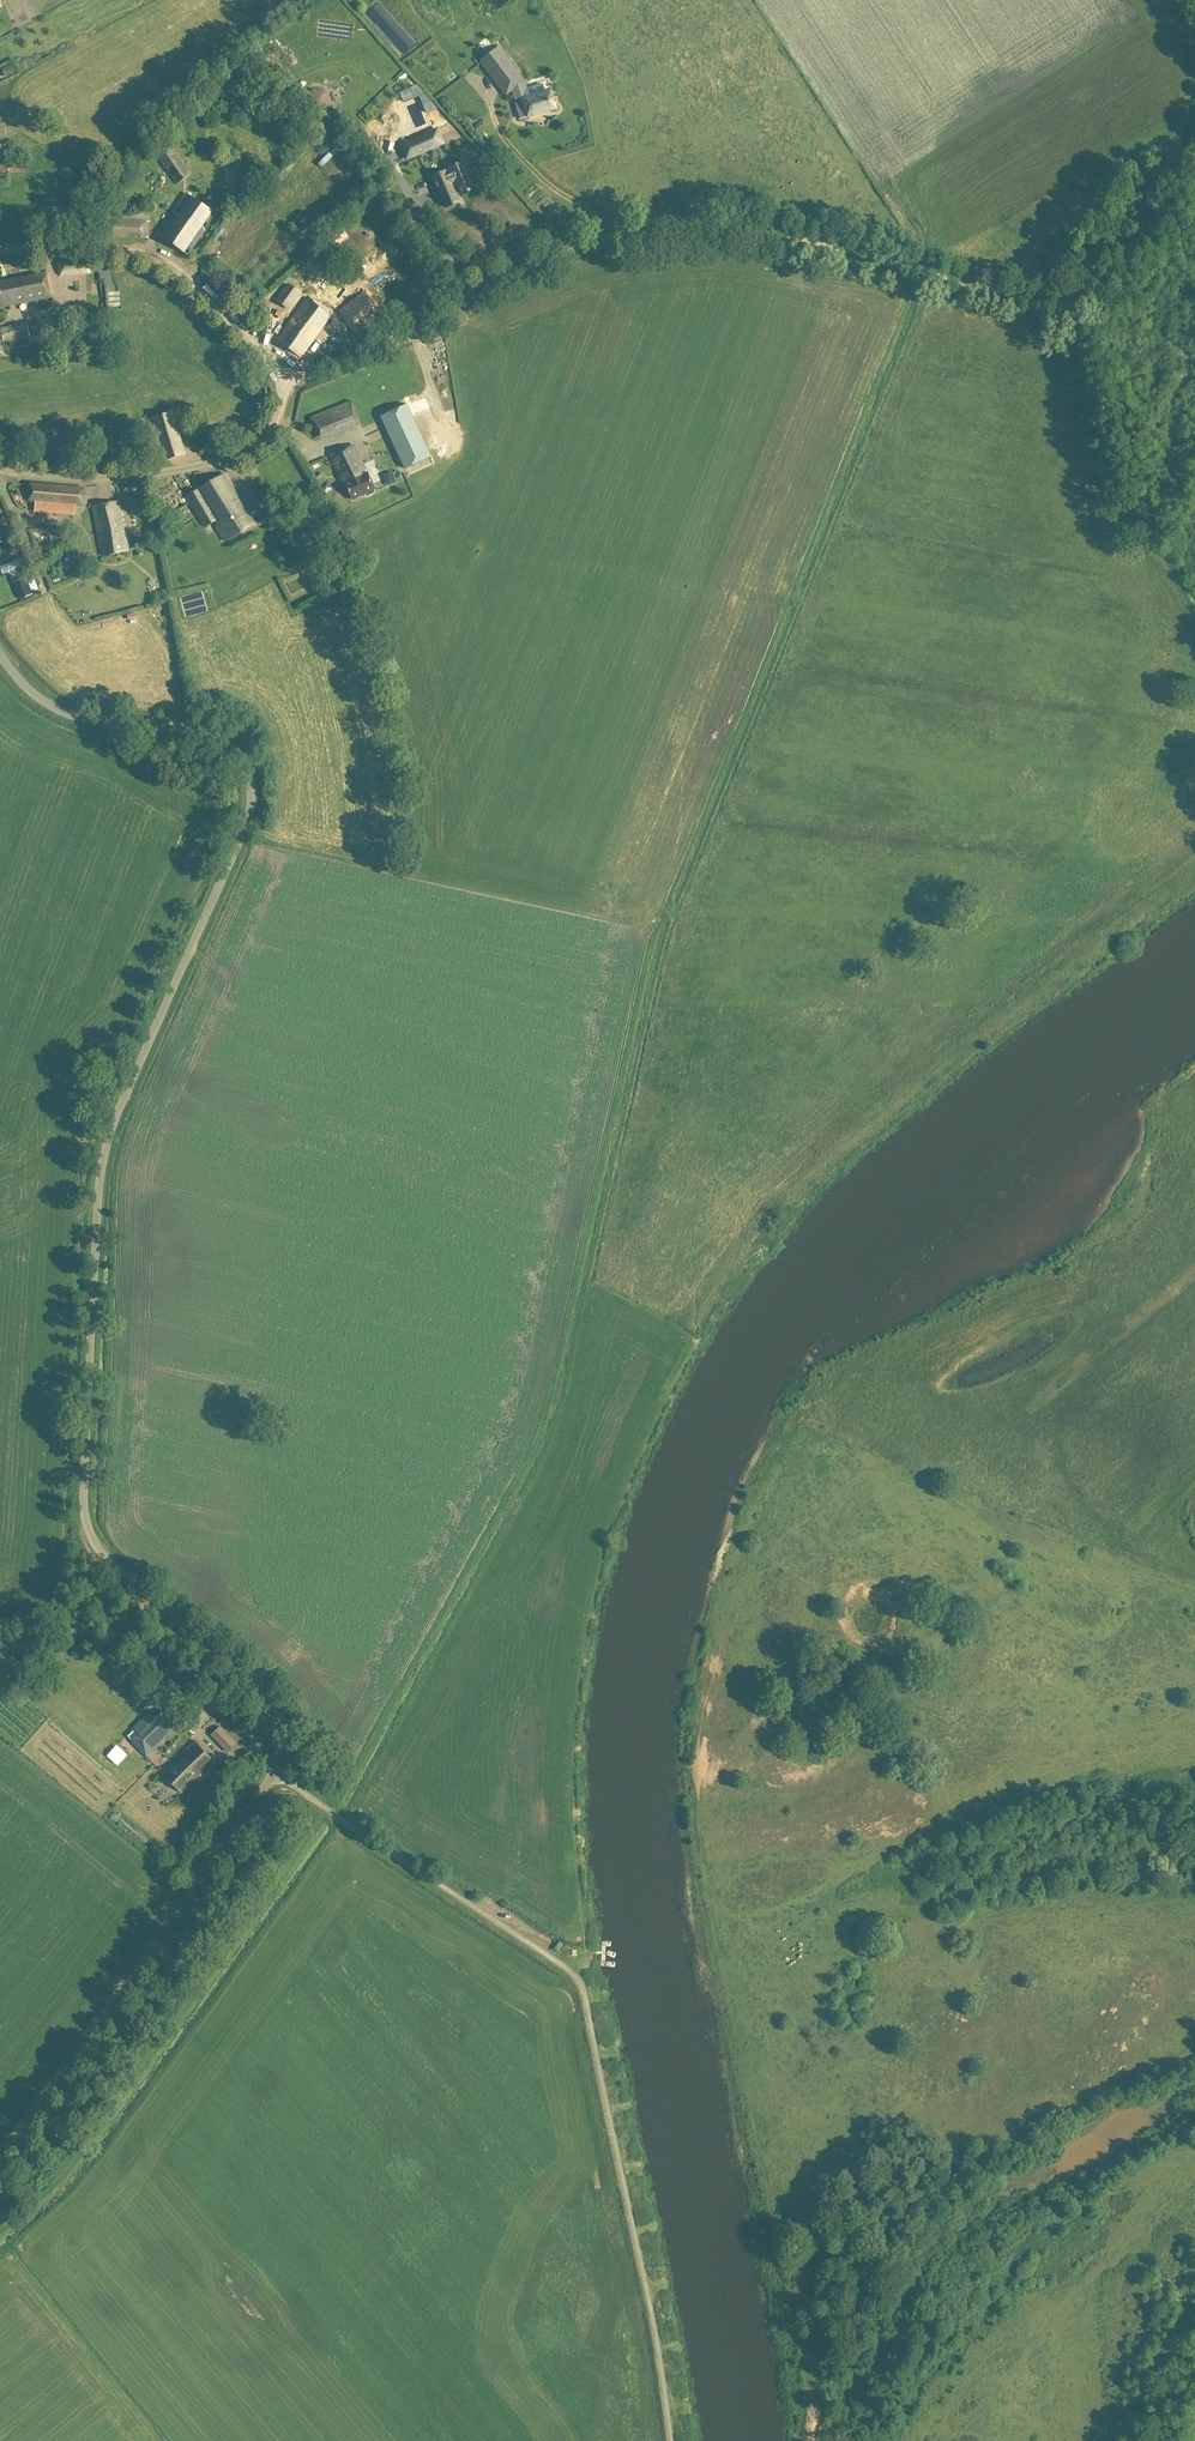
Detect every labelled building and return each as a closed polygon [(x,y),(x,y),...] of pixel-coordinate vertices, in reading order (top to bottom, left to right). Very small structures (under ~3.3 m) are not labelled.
[(481,62),(491,75),(506,95),(512,90),(521,119),(556,109),(550,91),(545,92),(542,84),(526,90),(523,79),(498,48),(481,62)] [(417,86),(415,87),(419,96),(427,113),(438,109),(417,86)] [(322,116),(332,105),(326,91),(312,89),(303,101),(308,114),(322,116)] [(437,130),(425,136),(412,141),(401,146),(406,159),(418,154),(430,149),(442,144),(437,130)] [(177,184),(190,175),(170,146),(157,156),(177,184)] [(563,148),(567,160),(574,157),(570,146),(563,148)] [(26,160),(7,160),(7,161),(0,161),(0,176),(8,176),(8,174),(26,174),(26,160)] [(471,184),(462,163),(449,168),(450,171),(446,172),(433,177),(446,208),(459,203),(456,197),(473,189),(471,184)] [(201,226),(212,211),(187,194),(159,234),(188,255),(206,230),(201,226)] [(295,221),(290,228),(297,234),(303,227),(295,221)] [(88,275),(88,263),(64,263),(64,275),(88,275)] [(53,296),(48,272),(0,282),(0,307),(53,296)] [(276,301),(288,309),(295,300),(294,299),(299,293),(288,285),(276,301)] [(386,316),(366,291),(340,313),(360,337),(386,316)] [(300,357),(330,316),(307,300),(277,341),(300,357)] [(13,342),(30,338),(27,322),(10,326),(10,327),(1,328),(4,341),(13,339),(13,342)] [(360,425),(357,417),(352,402),(311,418),(320,441),(360,425)] [(380,417),(405,469),(431,457),(407,405),(380,417)] [(446,414),(450,425),(460,421),(456,411),(446,414)] [(156,463),(185,455),(172,412),(152,418),(155,428),(146,431),(156,463)] [(366,470),(364,467),(353,446),(330,457),(344,484),(345,484),(354,500),(366,494),(367,497),(375,493),(375,489),(376,489),(367,472),(366,473),(365,471),(366,470)] [(226,540),(255,522),(224,473),(187,495),(206,525),(217,518),(219,522),(218,526),(226,540)] [(327,482),(319,488),(324,496),(332,490),(327,482)] [(85,506),(86,489),(28,484),(26,501),(36,502),(35,507),(65,510),(65,505),(85,506)] [(102,556),(128,551),(125,531),(119,502),(93,506),(102,556)] [(335,515),(325,521),(332,535),(342,529),(335,515)] [(18,541),(13,529),(1,534),(0,531),(0,567),(12,562),(9,554),(21,549),(18,541)] [(147,544),(145,536),(135,538),(137,546),(147,544)] [(26,579),(14,583),(20,599),(32,594),(26,579)] [(138,1733),(130,1742),(147,1758),(179,1725),(163,1709),(156,1715),(151,1710),(133,1727),(138,1733)] [(228,1734),(219,1742),(228,1751),(235,1744),(236,1743),(228,1734)] [(182,1794),(214,1761),(195,1742),(162,1774),(182,1794)] [(192,1803),(197,1798),(191,1792),(186,1797),(192,1803)]
